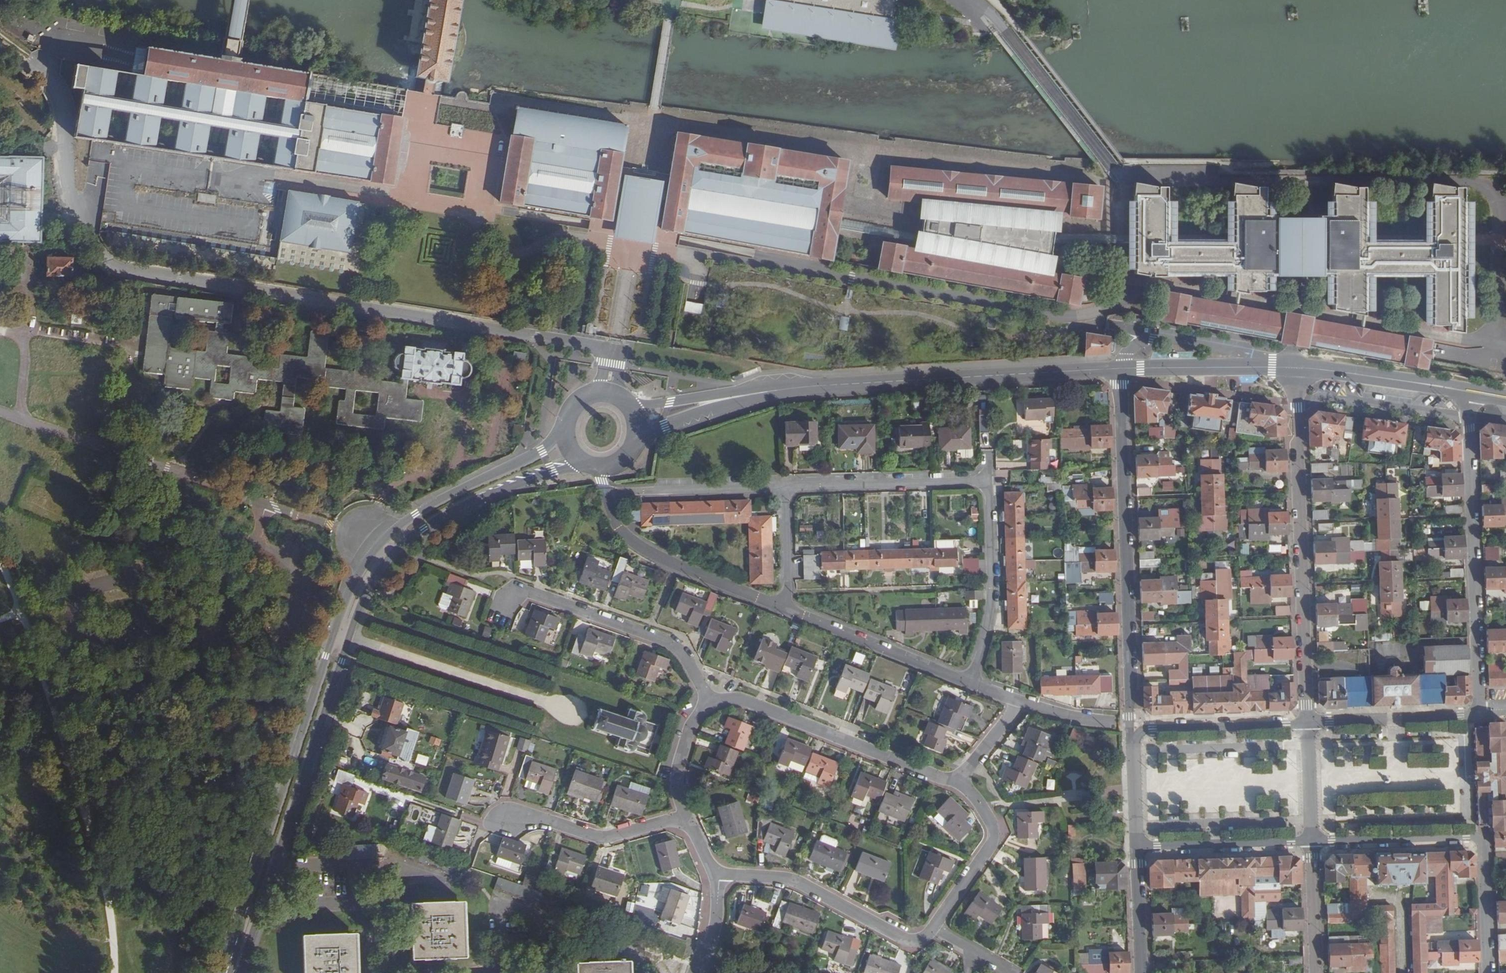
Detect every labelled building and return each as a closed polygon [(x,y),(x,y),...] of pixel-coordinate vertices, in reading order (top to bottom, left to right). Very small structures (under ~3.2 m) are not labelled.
[(224,40),(239,42),(246,0),(231,0),(224,40)] [(427,14),(425,13),(423,14),(423,15),(422,18),(423,19),(424,20),(426,20),(421,46),(420,46),(418,47),(417,48),(417,49),(417,51),(417,52),(418,53),(420,53),(418,65),(416,65),(414,66),(414,68),(414,69),(415,70),(417,72),(416,77),(422,78),(434,79),(448,82),(450,75),(451,76),(452,75),(453,74),(453,71),(453,70),(451,69),(453,56),(454,56),(455,56),(457,54),(457,53),(457,52),(456,50),(454,49),(458,24),(461,23),(462,22),(463,21),(462,18),(461,17),(459,17),(462,0),(429,0),(427,14)] [(774,0),(765,0),(761,30),(816,39),(895,52),(897,38),(900,20),(892,19),(774,0)] [(892,19),(895,0),(774,0),(892,19)] [(110,48),(123,50),(124,35),(111,33),(110,48)] [(179,110),(163,107),(167,81),(143,77),(136,76),(131,103),(112,99),(116,75),(77,68),(74,87),(83,89),(75,137),(79,138),(106,142),(111,113),(129,115),(125,142),(155,147),(159,119),(180,123),(176,151),(205,156),(210,127),(230,130),(225,157),(254,162),(258,134),(282,138),(278,166),(393,185),(395,173),(402,130),(404,118),(402,118),(303,102),(308,74),(239,63),(240,60),(237,59),(238,53),(237,53),(239,42),(224,40),(223,40),(221,51),(223,51),(222,56),(219,56),(218,62),(214,89),(183,84),(179,110)] [(136,76),(143,77),(147,50),(148,50),(136,48),(132,75),(136,76)] [(218,62),(147,50),(143,77),(214,89),(218,62)] [(303,102),(402,118),(406,92),(407,90),(328,77),(330,67),(309,64),(308,74),(303,102)] [(880,241),(880,243),(835,236),(836,227),(837,220),(847,162),(676,133),(670,175),(667,190),(661,189),(662,181),(624,174),(623,183),(617,182),(620,166),(627,127),(516,108),(501,202),(611,220),(612,212),(616,192),(621,193),(618,214),(617,221),(655,228),(656,220),(659,200),(665,200),(662,221),(661,229),(875,268),(875,269),(899,273),(899,271),(1077,302),(1082,276),(1051,270),(1053,255),(1048,254),(1045,254),(1049,232),(1052,233),(1056,233),(1058,217),(1097,221),(1101,189),(889,168),(885,200),(918,203),(917,220),(921,220),(924,221),(922,232),(919,232),(915,231),(914,234),(913,241),(912,247),(880,241)] [(402,130),(395,173),(402,174),(403,174),(404,173),(405,172),(405,171),(406,166),(407,166),(411,141),(410,141),(411,135),(411,134),(410,133),(409,132),(408,131),(402,130)] [(41,244),(43,157),(0,156),(0,243),(41,244)] [(670,175),(620,166),(617,182),(623,183),(624,174),(662,181),(661,189),(667,190),(670,175)] [(263,194),(274,195),(276,182),(264,181),(263,194)] [(1134,198),(1134,233),(1134,243),(1134,275),(1146,277),(1146,275),(1152,275),(1152,277),(1164,277),(1164,273),(1232,273),(1232,292),(1244,294),(1244,291),(1249,291),(1249,292),(1262,292),(1262,275),(1276,275),(1276,265),(1317,265),(1317,275),(1331,276),(1331,311),(1344,313),(1344,311),(1347,311),(1347,312),(1360,312),(1360,275),(1428,275),(1429,325),(1438,325),(1446,325),(1445,332),(1459,335),(1459,192),(1452,192),(1452,193),(1449,193),(1449,191),(1427,187),(1426,199),(1428,199),(1428,245),(1361,245),(1362,191),(1354,191),(1354,193),(1351,193),(1351,191),(1330,187),(1328,199),(1331,199),(1331,219),(1317,219),(1317,224),(1276,224),(1276,218),(1262,218),(1262,191),(1255,191),(1254,192),(1251,192),(1252,190),(1231,186),(1230,198),(1232,198),(1232,244),(1164,244),(1164,190),(1157,190),(1156,191),(1154,191),(1154,189),(1133,186),(1132,198),(1134,198)] [(816,209),(690,187),(686,209),(813,230),(816,209)] [(357,263),(356,263),(365,204),(357,202),(357,201),(288,190),(287,191),(278,189),(268,247),(258,244),(104,220),(101,237),(111,250),(352,289),(355,287),(357,272),(356,271),(357,263)] [(215,204),(216,194),(198,192),(197,201),(215,204)] [(914,234),(837,220),(836,227),(913,241),(914,234)] [(655,228),(617,221),(615,234),(653,240),(655,228)] [(1058,235),(1051,235),(1050,243),(1134,243),(1134,233),(1058,233),(1058,235)] [(70,259),(45,259),(45,278),(70,279),(70,259)] [(1317,278),(1317,275),(1317,265),(1276,265),(1276,275),(1276,278),(1317,278)] [(1294,344),(1495,381),(1499,356),(1497,356),(1496,350),(1431,338),(1429,342),(1166,293),(1161,320),(1185,324),(1277,341),(1294,344)] [(226,335),(207,333),(204,352),(168,348),(170,319),(231,324),(233,305),(152,296),(142,372),(162,375),(161,384),(188,388),(189,379),(209,381),(207,398),(232,400),(233,390),(253,393),(255,379),(283,382),(279,412),(264,410),(262,432),(301,437),(304,408),(292,407),(296,377),(316,379),(315,387),(345,390),(343,402),(338,401),(335,425),(381,431),(383,418),(420,423),(423,401),(406,398),(408,380),(403,379),(402,384),(371,380),(376,340),(358,337),(354,371),(323,367),(328,333),(309,331),(305,357),(279,354),(277,368),(257,366),(257,360),(223,356),(226,335)] [(137,314),(141,300),(132,297),(128,312),(137,314)] [(150,302),(141,300),(137,314),(146,316),(150,302)] [(553,310),(550,328),(560,329),(562,318),(563,312),(553,310)] [(1109,338),(1104,337),(1086,333),(1086,336),(1080,336),(1079,340),(1079,354),(1084,354),(1084,356),(1108,355),(1109,338)] [(424,352),(405,350),(404,357),(398,356),(396,357),(394,360),(393,364),(393,367),(395,370),(397,372),(402,372),(401,379),(403,379),(408,380),(420,381),(420,384),(428,385),(438,386),(438,383),(458,386),(458,379),(461,377),(464,374),(464,371),(464,367),(461,362),(461,356),(442,354),(442,352),(424,350),(424,352)] [(758,371),(757,368),(733,378),(735,381),(758,371)] [(1142,389),(1134,395),(1135,423),(1156,422),(1156,428),(1149,429),(1149,438),(1163,438),(1174,439),(1176,425),(1165,423),(1165,413),(1168,392),(1142,389)] [(1095,406),(1109,406),(1109,393),(1094,393),(1095,406)] [(1201,397),(1190,396),(1187,416),(1194,418),(1192,428),(1219,431),(1220,420),(1227,421),(1230,401),(1219,400),(1201,397)] [(947,399),(937,399),(937,407),(947,407),(947,399)] [(1052,399),(1023,400),(1024,421),(1044,420),(1044,417),(1053,417),(1052,399)] [(1278,408),(1240,403),(1236,429),(1236,433),(1263,437),(1285,437),(1284,415),(1278,408)] [(1317,413),(1308,420),(1309,447),(1330,446),(1330,440),(1333,436),(1341,437),(1341,432),(1352,434),(1354,418),(1317,413)] [(989,414),(979,414),(979,427),(989,427),(989,414)] [(1406,425),(1364,419),(1361,440),(1368,441),(1366,452),(1395,456),(1396,445),(1403,446),(1406,425)] [(815,422),(785,423),(786,445),(797,445),(797,443),(816,442),(815,422)] [(929,446),(929,423),(921,423),(921,426),(898,427),(899,447),(929,446)] [(1488,423),(1479,432),(1480,459),(1502,458),(1501,451),(1504,448),(1505,449),(1505,426),(1488,423)] [(524,426),(514,424),(513,432),(523,433),(524,426)] [(862,448),(862,453),(873,453),(872,425),(838,426),(839,448),(855,448),(862,448)] [(1060,429),(1060,439),(1110,437),(1110,426),(1087,427),(1087,426),(1074,426),(1074,429),(1060,429)] [(959,449),(969,449),(969,428),(939,429),(939,450),(959,449)] [(1236,433),(1236,429),(1230,428),(1228,442),(1235,442),(1236,433)] [(1452,431),(1427,428),(1424,448),(1437,450),(1440,453),(1440,461),(1461,460),(1460,439),(1452,431)] [(1094,448),(1111,447),(1110,437),(1060,439),(1060,446),(1071,446),(1071,449),(1087,448),(1087,445),(1094,445),(1094,448)] [(1032,470),(1047,470),(1047,462),(1048,462),(1048,449),(1051,449),(1051,439),(1029,440),(1029,452),(1030,462),(1032,462),(1032,470)] [(1420,442),(1414,441),(1411,467),(1424,467),(1424,456),(1418,455),(1420,442)] [(1286,461),(1285,450),(1264,451),(1264,448),(1249,449),(1249,463),(1286,461)] [(972,449),(969,449),(959,449),(960,456),(962,458),(971,458),(972,456),(972,449)] [(1156,456),(1136,457),(1137,467),(1171,465),(1171,458),(1169,458),(1156,458),(1156,456)] [(1212,495),(1211,460),(1200,460),(1201,495),(1212,495)] [(1219,460),(1211,460),(1212,495),(1223,495),(1222,474),(1219,474),(1219,460)] [(1242,471),(1250,471),(1266,470),(1266,472),(1286,471),(1286,461),(1249,463),(1242,463),(1242,471)] [(1327,463),(1310,463),(1310,472),(1327,472),(1327,463)] [(1137,467),(1137,477),(1176,476),(1176,473),(1176,465),(1171,465),(1137,467)] [(1461,485),(1461,474),(1458,474),(1445,474),(1441,475),(1441,477),(1425,478),(1425,481),(1419,481),(1419,486),(1427,486),(1461,485)] [(1362,488),(1362,481),(1331,482),(1331,479),(1310,480),(1311,491),(1346,489),(1347,489),(1362,488)] [(1162,481),(1162,491),(1173,491),(1173,481),(1162,481)] [(1062,492),(1062,500),(1077,500),(1113,499),(1112,488),(1093,488),(1093,483),(1062,484),(1062,492)] [(1387,519),(1386,484),(1375,484),(1376,520),(1387,519)] [(1397,484),(1386,484),(1387,519),(1398,519),(1397,484)] [(1497,484),(1481,485),(1481,493),(1497,492),(1497,484)] [(1461,485),(1427,486),(1427,497),(1462,496),(1461,485)] [(1346,489),(1311,491),(1311,502),(1330,501),(1330,502),(1335,502),(1334,499),(1347,498),(1346,489)] [(1002,514),(1023,514),(1022,493),(1005,493),(1005,511),(1002,511),(1002,514)] [(1212,495),(1201,495),(1202,516),(1198,516),(1199,532),(1207,532),(1213,532),(1212,495)] [(1223,495),(1212,495),(1213,532),(1214,543),(1219,543),(1219,536),(1222,536),(1222,531),(1227,531),(1227,515),(1224,515),(1223,495)] [(1093,510),(1113,510),(1113,499),(1077,500),(1077,510),(1093,509),(1093,510)] [(1502,500),(1502,505),(1482,506),(1482,516),(1505,515),(1505,500),(1502,500)] [(640,506),(626,507),(626,521),(641,521),(641,525),(749,523),(751,583),(772,583),(770,517),(751,517),(750,501),(640,504),(640,506)] [(1445,506),(1445,515),(1463,514),(1462,506),(1445,506)] [(1158,518),(1139,518),(1139,528),(1174,527),(1179,527),(1179,522),(1178,517),(1178,509),(1173,510),(1158,510),(1158,518)] [(1288,523),(1287,513),(1268,513),(1268,510),(1247,510),(1248,517),(1240,517),(1240,525),(1252,525),(1288,523)] [(1312,520),(1328,519),(1328,510),(1312,511),(1312,520)] [(1006,537),(1023,537),(1023,514),(1002,514),(1002,519),(1006,519),(1006,537)] [(1482,527),(1503,526),(1503,525),(1505,525),(1505,515),(1482,516),(1482,527)] [(1387,519),(1376,520),(1377,540),(1380,540),(1380,551),(1388,550),(1387,519)] [(1398,519),(1387,519),(1388,550),(1399,550),(1398,519)] [(1252,525),(1238,525),(1238,527),(1238,533),(1238,536),(1252,535),(1252,537),(1268,537),(1268,534),(1288,534),(1288,523),(1252,525)] [(1332,523),(1318,524),(1318,532),(1333,531),(1332,523)] [(1174,527),(1139,528),(1139,540),(1159,539),(1159,536),(1174,535),(1174,527)] [(515,551),(514,535),(488,536),(489,562),(500,561),(500,554),(515,554),(515,551)] [(1004,559),(1024,559),(1023,537),(1006,537),(1007,555),(1003,555),(1004,559)] [(1428,544),(1413,544),(1414,549),(1463,548),(1463,537),(1428,538),(1428,544)] [(1332,542),(1313,542),(1313,553),(1349,552),(1348,538),(1331,538),(1332,542)] [(518,560),(534,559),(534,564),(546,564),(545,540),(517,541),(517,550),(518,560)] [(934,549),(822,553),(822,570),(956,566),(955,548),(960,548),(960,541),(934,541),(934,549)] [(1351,552),(1364,551),(1364,543),(1354,543),(1354,546),(1351,546),(1351,552)] [(1364,551),(1372,551),(1372,543),(1364,543),(1364,551)] [(1269,552),(1287,552),(1287,544),(1269,544),(1269,552)] [(1064,546),(1064,555),(1079,554),(1079,548),(1079,547),(1074,547),(1064,546)] [(1499,547),(1484,547),(1485,558),(1499,558),(1499,547)] [(1463,548),(1414,549),(1414,555),(1427,555),(1427,558),(1464,557),(1463,548)] [(1390,582),(1388,550),(1380,551),(1381,561),(1378,561),(1379,582),(1390,582)] [(1399,550),(1388,550),(1390,582),(1400,581),(1399,561),(1402,561),(1402,550),(1399,550)] [(1079,562),(1115,561),(1114,551),(1094,551),(1094,554),(1079,554),(1079,562)] [(1349,552),(1313,553),(1314,563),(1334,563),(1334,559),(1350,558),(1350,560),(1353,560),(1353,563),(1365,563),(1364,551),(1351,552),(1349,552)] [(1145,560),(1155,559),(1155,552),(1140,552),(1140,560),(1145,560)] [(1064,558),(1064,563),(1079,562),(1079,554),(1064,555),(1064,558)] [(819,555),(803,555),(804,580),(819,579),(819,555)] [(579,581),(605,591),(608,583),(611,573),(597,568),(599,561),(587,557),(579,581)] [(622,572),(627,559),(619,557),(611,580),(619,583),(617,587),(614,595),(626,600),(628,593),(642,598),(648,581),(622,572)] [(978,558),(962,559),(963,575),(979,574),(978,558)] [(1007,581),(1025,581),(1024,559),(1004,559),(1004,565),(1007,565),(1007,581)] [(1079,572),(1115,571),(1115,561),(1079,562),(1064,563),(1065,579),(1065,582),(1080,582),(1079,572)] [(1484,568),(1484,578),(1505,578),(1505,568),(1484,568)] [(1450,569),(1450,578),(1465,577),(1464,569),(1450,569)] [(1215,585),(1215,572),(1200,573),(1201,600),(1205,600),(1205,620),(1216,620),(1215,585)] [(466,588),(469,581),(454,576),(451,583),(447,595),(453,597),(448,611),(465,618),(475,591),(466,588)] [(1252,578),(1240,578),(1240,588),(1251,588),(1290,586),(1290,576),(1252,578)] [(1160,581),(1140,581),(1141,592),(1176,591),(1176,589),(1176,577),(1160,577),(1160,581)] [(1485,590),(1505,589),(1505,593),(1505,578),(1484,578),(1485,590)] [(1005,605),(1025,605),(1025,581),(1007,581),(1008,600),(1005,600),(1005,605)] [(1400,581),(1390,582),(1391,618),(1401,618),(1400,581)] [(1391,618),(1390,582),(1379,582),(1381,619),(1391,618)] [(1223,585),(1215,585),(1216,620),(1227,620),(1226,593),(1223,593),(1223,585)] [(1290,597),(1290,586),(1251,588),(1251,604),(1270,603),(1270,597),(1290,597)] [(1191,598),(1191,590),(1181,591),(1181,599),(1191,598)] [(965,600),(983,599),(982,591),(965,592),(965,600)] [(1176,604),(1176,591),(1141,592),(1141,602),(1162,602),(1162,604),(1176,604)] [(709,617),(717,596),(710,593),(706,603),(683,593),(675,610),(690,616),(687,622),(697,626),(702,614),(709,617)] [(1099,593),(1098,603),(1113,603),(1114,593),(1099,593)] [(448,611),(453,597),(447,595),(443,594),(439,604),(439,607),(441,609),(448,611)] [(1430,597),(1431,611),(1466,610),(1465,599),(1447,600),(1447,596),(1430,597)] [(1354,614),(1367,613),(1366,600),(1351,601),(1351,604),(1315,605),(1316,616),(1354,614)] [(1420,610),(1430,610),(1429,601),(1420,601),(1420,610)] [(1026,628),(1025,605),(1005,605),(1005,610),(1008,610),(1009,628),(1026,628)] [(1276,607),(1276,616),(1291,615),(1291,607),(1276,607)] [(965,609),(896,611),(897,631),(905,631),(905,635),(913,635),(913,631),(959,630),(959,633),(966,633),(965,609)] [(559,619),(535,610),(526,636),(544,642),(549,628),(555,630),(559,619)] [(1446,621),(1466,621),(1466,610),(1431,611),(1431,624),(1444,624),(1446,621)] [(1067,626),(1117,624),(1116,614),(1096,614),(1096,611),(1081,611),(1081,620),(1073,620),(1072,615),(1066,615),(1067,626)] [(1355,624),(1354,614),(1316,616),(1316,626),(1355,624)] [(463,620),(455,617),(452,624),(460,627),(463,620)] [(710,621),(704,636),(718,642),(715,648),(726,653),(735,629),(711,619),(710,621)] [(1216,620),(1205,620),(1206,641),(1209,641),(1209,654),(1209,656),(1218,656),(1216,620)] [(1227,620),(1216,620),(1218,656),(1225,655),(1225,654),(1231,654),(1231,640),(1228,640),(1227,620)] [(1076,636),(1117,635),(1117,624),(1067,626),(1067,632),(1076,631),(1076,636)] [(615,638),(588,629),(585,638),(578,635),(571,653),(579,656),(580,653),(592,657),(594,651),(609,656),(615,638)] [(1505,641),(1505,630),(1486,630),(1487,641),(1505,641)] [(1176,642),(1142,644),(1143,654),(1186,652),(1190,652),(1190,636),(1176,636),(1176,642)] [(1292,648),(1292,638),(1272,638),(1272,636),(1253,637),(1253,646),(1257,646),(1257,649),(1292,648)] [(769,667),(779,672),(784,657),(786,654),(774,649),(776,644),(762,639),(754,659),(765,663),(770,665),(769,667)] [(1487,652),(1505,651),(1505,641),(1487,641),(1487,652)] [(1020,642),(1001,643),(1002,672),(1021,672),(1020,642)] [(1344,642),(1317,643),(1317,652),(1344,651),(1344,642)] [(1389,676),(1374,677),(1365,677),(1343,678),(1344,707),(1444,704),(1444,687),(1443,676),(1468,675),(1467,645),(1428,647),(1428,656),(1425,656),(1425,674),(1399,676),(1399,670),(1395,667),(1390,667),(1388,670),(1389,676)] [(817,658),(791,647),(787,658),(784,665),(798,670),(796,676),(807,681),(817,658)] [(1257,649),(1255,649),(1255,663),(1273,663),(1272,659),(1293,659),(1292,648),(1257,649)] [(659,668),(665,670),(669,660),(645,652),(636,676),(654,682),(659,668)] [(855,652),(853,662),(862,664),(865,654),(855,652)] [(1186,652),(1143,654),(1143,664),(1179,663),(1179,670),(1169,671),(1170,679),(1187,679),(1186,655),(1186,652)] [(1246,653),(1234,653),(1235,676),(1230,676),(1230,668),(1223,669),(1223,676),(1192,678),(1192,692),(1193,713),(1248,711),(1247,676),(1246,653)] [(560,667),(567,669),(569,663),(562,660),(560,667)] [(864,688),(869,675),(845,665),(835,688),(846,692),(848,687),(862,693),(864,688)] [(660,684),(665,670),(659,668),(654,682),(660,684)] [(1505,686),(1505,670),(1503,671),(1487,671),(1488,687),(1505,686)] [(1076,677),(1077,697),(1082,697),(1082,694),(1099,693),(1099,691),(1098,676),(1076,677)] [(1098,676),(1099,691),(1107,690),(1107,676),(1098,676)] [(1267,694),(1267,676),(1247,676),(1248,711),(1268,710),(1267,694)] [(1072,697),(1077,697),(1076,677),(1043,678),(1040,678),(1041,694),(1043,694),(1053,694),(1054,695),(1072,694),(1072,697)] [(1344,707),(1343,678),(1318,679),(1318,682),(1319,702),(1326,708),(1344,707)] [(1456,686),(1444,687),(1444,704),(1461,703),(1469,696),(1468,678),(1456,679),(1456,686)] [(866,689),(863,696),(877,702),(875,708),(886,713),(896,689),(870,679),(866,689)] [(1280,694),(1267,694),(1268,710),(1289,710),(1294,703),(1294,683),(1283,684),(1283,691),(1280,694)] [(1150,714),(1193,713),(1192,692),(1170,692),(1170,697),(1156,697),(1156,688),(1143,688),(1144,708),(1150,714)] [(379,710),(373,708),(370,717),(398,725),(404,702),(382,696),(379,710)] [(942,725),(956,730),(962,716),(968,718),(972,707),(949,697),(938,723),(942,725)] [(600,710),(598,709),(596,713),(599,714),(598,717),(595,716),(594,719),(593,723),(595,724),(594,727),(592,726),(591,729),(594,730),(593,732),(596,733),(597,731),(602,732),(601,735),(605,736),(606,734),(611,735),(610,738),(613,739),(614,736),(619,738),(618,743),(615,743),(614,746),(617,747),(616,750),(619,751),(620,748),(625,750),(624,752),(628,754),(629,751),(630,751),(631,751),(633,751),(634,751),(648,755),(658,725),(645,721),(645,719),(645,718),(645,716),(644,715),(643,714),(641,713),(642,710),(638,709),(637,711),(633,710),(634,707),(630,706),(629,709),(627,708),(625,712),(628,713),(626,718),(621,716),(622,714),(618,713),(617,715),(612,714),(613,711),(609,710),(608,712),(604,711),(605,709),(601,707),(600,710)] [(725,745),(732,747),(742,751),(752,727),(728,718),(724,727),(731,730),(725,745)] [(941,727),(929,722),(924,733),(929,735),(924,745),(942,753),(946,742),(943,740),(945,735),(947,729),(941,727)] [(1501,725),(1501,724),(1500,723),(1499,722),(1494,722),(1493,723),(1493,724),(1493,725),(1487,726),(1486,728),(1473,728),(1474,737),(1475,770),(1473,770),(1474,785),(1476,785),(1477,819),(1478,826),(1490,826),(1490,827),(1492,827),(1492,832),(1494,832),(1505,831),(1505,725),(1501,725)] [(445,729),(437,727),(436,726),(429,743),(439,746),(445,729)] [(382,751),(397,756),(397,758),(396,758),(408,762),(418,733),(406,729),(405,732),(390,727),(382,751)] [(487,730),(510,737),(511,733),(488,727),(487,730)] [(1028,742),(1023,755),(1041,762),(1051,736),(1030,727),(1024,741),(1028,742)] [(474,764),(498,771),(500,764),(502,764),(510,737),(487,730),(479,757),(477,757),(474,764)] [(807,760),(811,748),(787,739),(777,763),(788,767),(791,761),(804,766),(807,760)] [(529,743),(522,740),(518,752),(525,755),(529,743)] [(1449,767),(1449,753),(1443,753),(1443,741),(1408,741),(1408,766),(1449,767)] [(1378,742),(1341,742),(1341,761),(1350,761),(1350,758),(1366,758),(1366,749),(1378,749),(1378,742)] [(731,749),(720,745),(715,759),(708,757),(704,767),(728,776),(737,751),(731,749)] [(426,766),(429,758),(418,753),(415,762),(426,766)] [(337,769),(338,770),(349,773),(355,759),(342,754),(337,769)] [(812,754),(809,761),(805,771),(819,776),(817,783),(828,787),(837,764),(812,754)] [(526,755),(518,778),(532,782),(530,789),(548,794),(556,770),(532,762),(533,758),(526,755)] [(1036,763),(1019,756),(1013,770),(1007,768),(1002,779),(1026,789),(1036,763)] [(394,766),(388,765),(383,779),(421,791),(426,777),(405,770),(408,762),(396,758),(394,766)] [(352,788),(356,775),(349,773),(338,770),(334,782),(344,785),(334,812),(353,818),(358,803),(364,805),(368,793),(352,788)] [(596,801),(604,781),(575,771),(568,791),(596,801)] [(805,771),(803,778),(817,783),(819,776),(805,771)] [(474,780),(454,773),(446,798),(466,805),(474,780)] [(882,794),(886,783),(861,773),(852,796),(863,801),(866,795),(879,800),(882,794)] [(1046,789),(1054,790),(1055,780),(1047,779),(1046,789)] [(607,783),(604,781),(596,801),(600,803),(607,783)] [(630,783),(628,790),(648,796),(650,789),(630,783)] [(696,787),(699,795),(709,793),(705,784),(696,787)] [(648,796),(628,790),(617,786),(611,806),(642,815),(648,796)] [(756,804),(758,796),(749,793),(746,801),(756,804)] [(884,795),(878,811),(905,821),(913,800),(900,795),(898,799),(894,797),(885,794),(884,795)] [(969,816),(949,798),(937,811),(948,822),(943,826),(959,841),(971,828),(963,821),(969,816)] [(773,804),(765,800),(762,807),(770,811),(773,804)] [(737,802),(717,807),(727,839),(747,833),(737,802)] [(1042,812),(1017,812),(1017,838),(1035,838),(1036,823),(1042,822),(1042,812)] [(451,850),(461,821),(442,815),(432,843),(451,850)] [(758,815),(756,838),(777,846),(774,853),(785,856),(794,833),(769,823),(770,820),(758,815)] [(1075,825),(1065,826),(1066,835),(1076,835),(1075,825)] [(1494,832),(1494,848),(1505,848),(1505,831),(1494,832)] [(821,837),(818,842),(835,849),(837,843),(821,837)] [(526,846),(514,842),(503,838),(496,857),(511,862),(520,865),(526,846)] [(672,840),(655,845),(662,872),(679,868),(672,840)] [(835,849),(818,842),(816,841),(809,859),(839,872),(847,853),(835,849)] [(558,859),(550,856),(544,874),(552,877),(553,873),(563,877),(566,870),(580,875),(586,857),(561,849),(558,859)] [(1467,851),(1451,852),(1451,870),(1454,870),(1456,872),(1457,874),(1457,877),(1475,877),(1474,858),(1467,851)] [(953,861),(930,852),(919,878),(936,885),(942,870),(948,873),(953,861)] [(1410,905),(1411,917),(1425,916),(1441,916),(1453,916),(1452,894),(1451,870),(1451,852),(1349,855),(1350,873),(1351,904),(1351,919),(1379,918),(1392,918),(1392,906),(1366,907),(1365,877),(1377,877),(1377,883),(1424,881),(1424,875),(1435,875),(1436,904),(1410,905)] [(891,864),(862,853),(855,870),(884,882),(891,864)] [(544,874),(550,856),(546,855),(540,873),(544,874)] [(1345,873),(1350,873),(1349,855),(1331,855),(1324,862),(1325,882),(1342,881),(1342,876),(1345,873)] [(1081,856),(1070,857),(1072,890),(1083,889),(1082,881),(1082,872),(1081,856)] [(1277,857),(1278,875),(1278,884),(1279,884),(1300,883),(1300,863),(1294,856),(1277,857)] [(509,869),(511,862),(496,857),(494,864),(509,869)] [(1242,922),(1266,921),(1265,911),(1265,902),(1254,903),(1253,876),(1278,875),(1277,857),(1197,860),(1198,881),(1198,890),(1198,896),(1241,894),(1242,922)] [(1045,890),(1044,858),(1025,858),(1025,891),(1045,890)] [(1173,882),(1198,881),(1197,860),(1156,860),(1150,868),(1151,887),(1173,887),(1173,882)] [(1096,889),(1126,888),(1125,868),(1119,862),(1095,863),(1096,880),(1096,889)] [(624,875),(598,867),(591,888),(617,897),(624,875)] [(1095,871),(1082,872),(1082,881),(1096,880),(1095,871)] [(1254,903),(1265,902),(1270,902),(1269,893),(1280,893),(1279,884),(1278,884),(1278,875),(1253,876),(1254,903)] [(563,915),(567,901),(533,889),(498,877),(494,891),(563,915)] [(665,906),(671,890),(663,886),(657,903),(665,906)] [(689,896),(671,890),(665,906),(661,918),(679,925),(689,896)] [(1002,909),(978,892),(964,913),(974,920),(978,915),(991,924),(1002,909)] [(1269,893),(1270,902),(1277,902),(1280,899),(1280,893),(1269,893)] [(1457,894),(1452,894),(1453,916),(1460,915),(1460,910),(1459,910),(1457,908),(1457,894)] [(781,901),(772,926),(780,929),(782,923),(812,934),(819,914),(781,901)] [(464,902),(410,904),(412,959),(466,957),(464,902)] [(1270,902),(1265,902),(1265,911),(1278,911),(1277,902),(1270,902)] [(1496,902),(1497,913),(1505,913),(1505,902),(1496,902)] [(1351,923),(1351,919),(1351,904),(1326,905),(1327,916),(1338,915),(1339,924),(1351,923)] [(766,913),(743,905),(737,924),(759,932),(766,913)] [(1047,924),(1047,905),(1030,906),(1030,913),(1022,913),(1023,940),(1041,939),(1041,924),(1047,924)] [(1265,911),(1266,921),(1302,920),(1301,909),(1281,910),(1281,911),(1265,911)] [(1497,913),(1497,923),(1505,923),(1505,913),(1497,913)] [(1152,925),(1188,924),(1188,915),(1185,915),(1172,916),(1172,914),(1152,915),(1152,925)] [(1327,924),(1339,924),(1338,915),(1327,916),(1327,924)] [(1426,964),(1428,964),(1427,953),(1427,943),(1425,943),(1425,933),(1425,916),(1411,917),(1412,972),(1427,972),(1426,964)] [(1425,916),(1425,933),(1441,932),(1441,916),(1425,916)] [(1381,972),(1395,972),(1392,918),(1379,918),(1380,943),(1377,943),(1378,955),(1378,965),(1381,965),(1381,972)] [(1302,920),(1266,921),(1267,927),(1282,927),(1282,931),(1302,930),(1302,920)] [(1152,925),(1152,935),(1172,935),(1172,931),(1188,930),(1188,924),(1152,925)] [(1282,927),(1267,927),(1267,936),(1282,936),(1282,931),(1282,927)] [(852,941),(827,932),(821,949),(836,954),(833,961),(829,972),(831,972),(841,972),(844,965),(851,967),(857,950),(849,948),(852,941)] [(302,936),(303,972),(357,972),(355,934),(302,936)] [(1497,936),(1498,950),(1505,949),(1505,935),(1497,936)] [(1328,945),(1328,956),(1363,955),(1362,936),(1344,937),(1344,944),(1328,945)] [(576,963),(576,972),(629,972),(629,964),(645,963),(644,938),(617,939),(617,961),(576,963)] [(859,943),(852,941),(849,948),(857,950),(859,943)] [(1437,942),(1437,953),(1441,953),(1478,951),(1477,941),(1437,942)] [(1498,950),(1498,961),(1505,960),(1505,949),(1498,950)] [(1094,964),(1128,963),(1128,952),(1107,953),(1107,950),(1093,950),(1094,964)] [(1458,963),(1478,962),(1478,951),(1441,953),(1427,953),(1428,964),(1442,963),(1442,966),(1458,965),(1458,963)] [(1328,956),(1328,967),(1345,966),(1346,972),(1365,971),(1365,955),(1363,955),(1328,956)] [(869,956),(864,972),(898,972),(900,966),(869,956)] [(1303,965),(1303,957),(1288,957),(1289,965),(1303,965)] [(943,970),(929,962),(922,972),(949,972),(943,970)] [(1183,962),(1171,963),(1171,971),(1183,970),(1183,962)] [(1129,972),(1128,963),(1094,964),(1092,964),(1092,972),(1127,972),(1129,972)] [(1041,964),(1036,972),(1056,972),(1041,964)] [(1077,972),(1092,972),(1092,964),(1091,964),(1077,965),(1077,972)]
